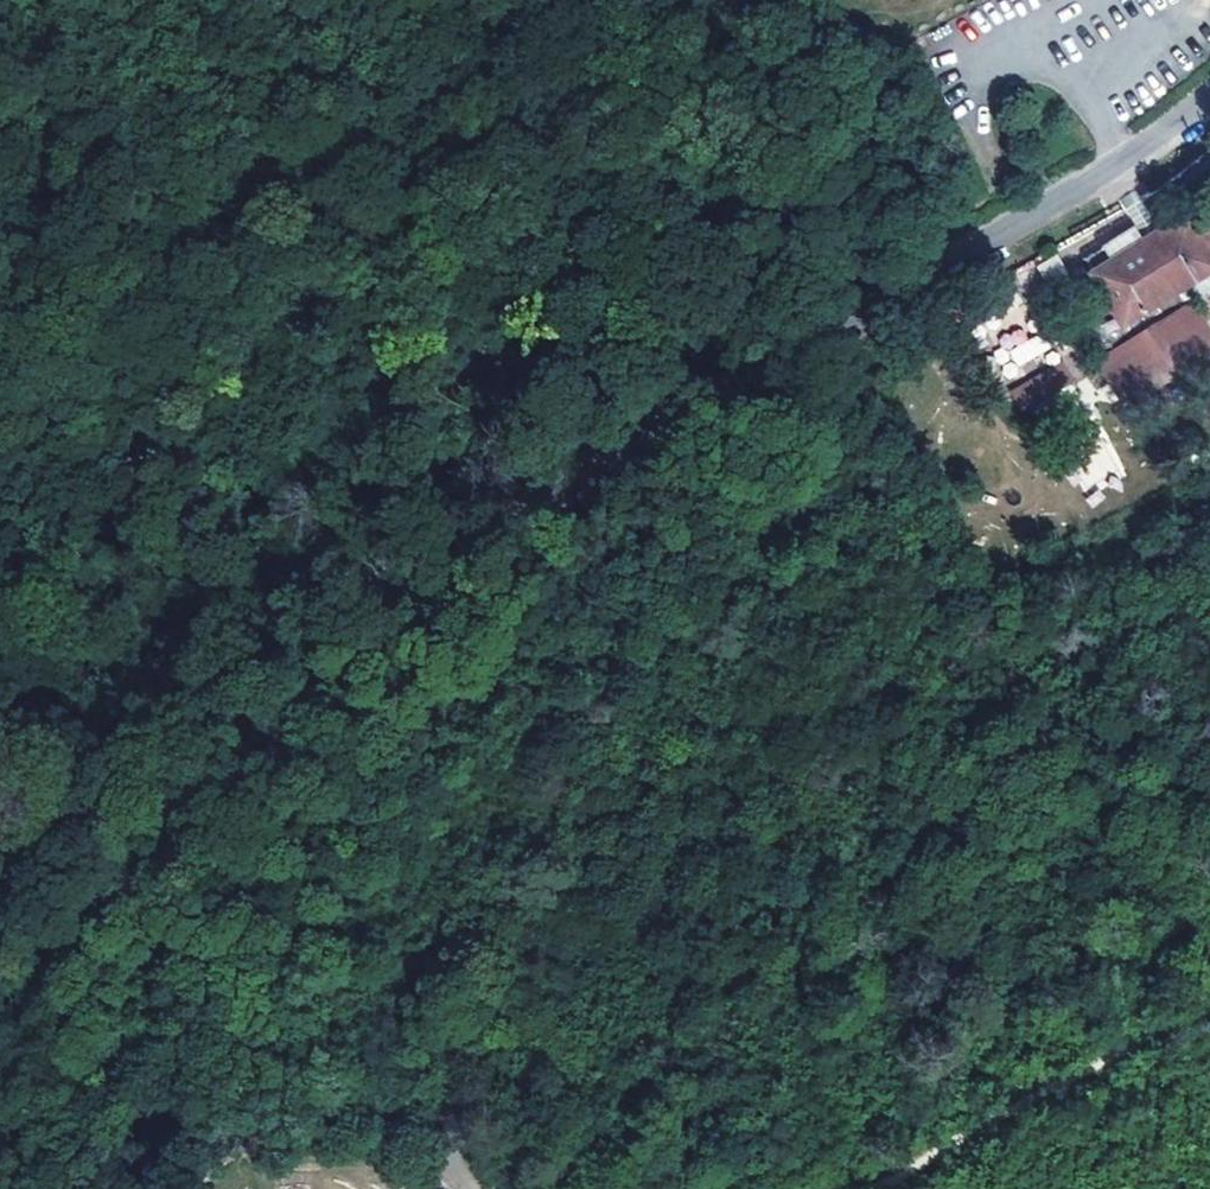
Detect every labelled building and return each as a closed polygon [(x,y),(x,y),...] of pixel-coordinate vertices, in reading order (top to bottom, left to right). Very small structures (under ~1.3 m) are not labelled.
[(1209,274),(1209,214),(1206,208),(1182,221),(1179,217),(1150,235),(1149,236),(1126,251),(1117,236),(1054,275),(1063,291),(1061,291),(1072,308),(1066,311),(1046,280),(1035,286),(1026,273),(947,322),(1009,424),(1100,369),(1109,383),(1178,339),(1158,306),(1209,274)] [(733,388),(727,376),(709,384),(714,396),(733,388)]
